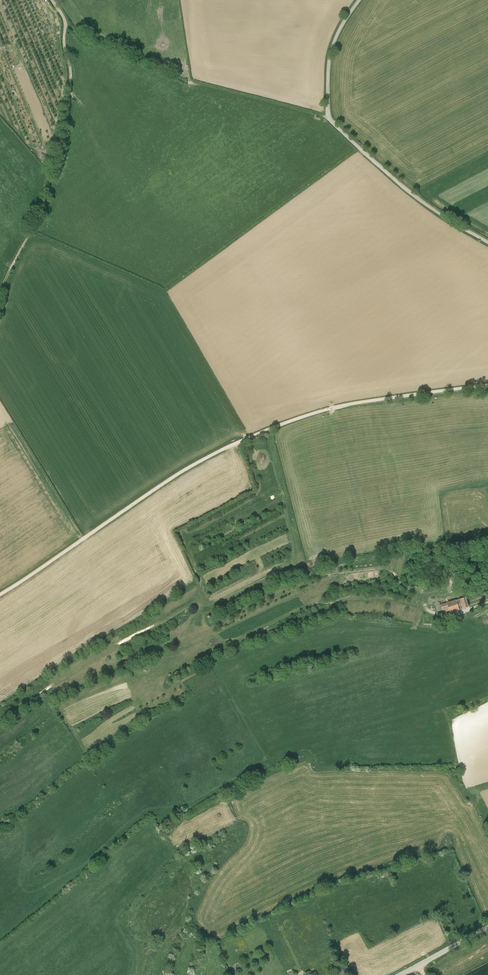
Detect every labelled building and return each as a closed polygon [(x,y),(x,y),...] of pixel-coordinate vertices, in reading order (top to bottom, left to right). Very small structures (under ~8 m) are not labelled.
[(440,601),(435,602),(438,610),(443,609),(446,608),(447,612),(469,606),(466,596),(441,604),(440,601)] [(339,969),(342,974),(346,974),(349,973),(346,966),(339,969)]
